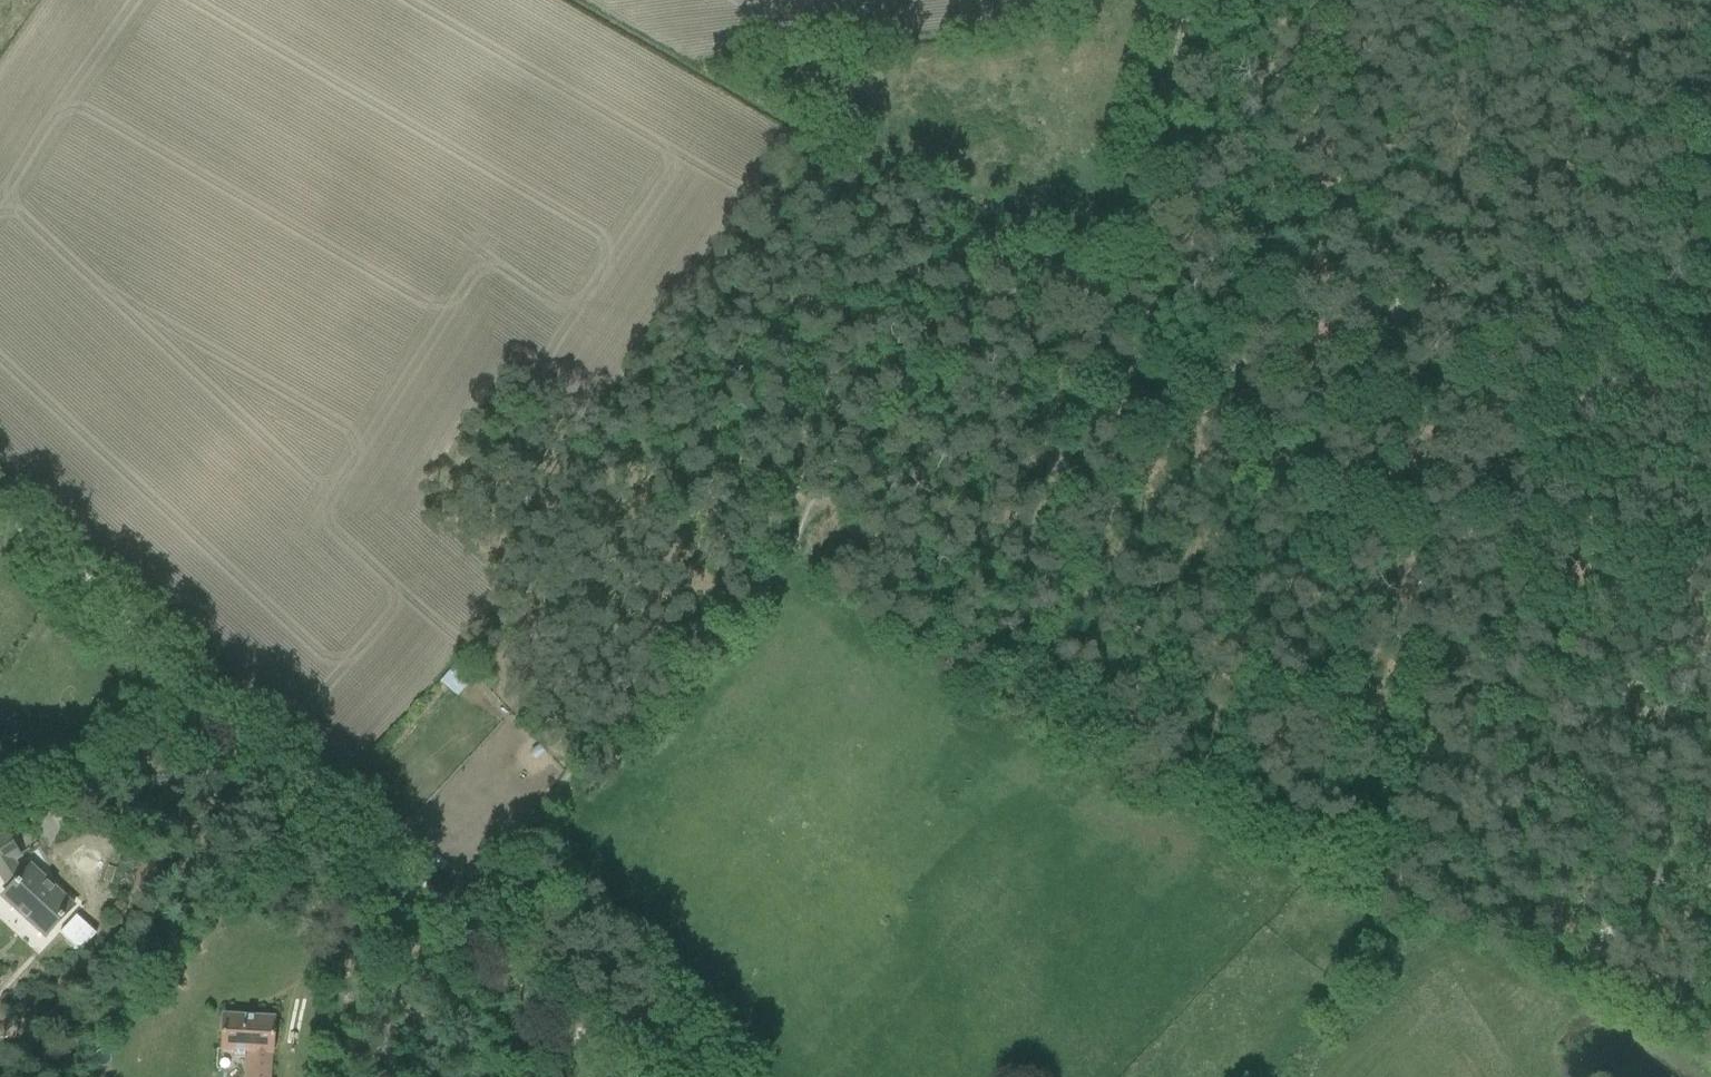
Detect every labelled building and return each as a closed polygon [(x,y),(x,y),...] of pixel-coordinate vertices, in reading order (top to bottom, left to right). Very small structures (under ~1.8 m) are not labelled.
[(45,936),(73,906),(30,867),(22,876),(12,861),(19,856),(3,832),(0,833),(0,875),(9,889),(2,897),(45,936)] [(271,1053),(273,1018),(223,1015),(221,1050),(245,1051),(244,1076),(270,1076),(271,1053)]
